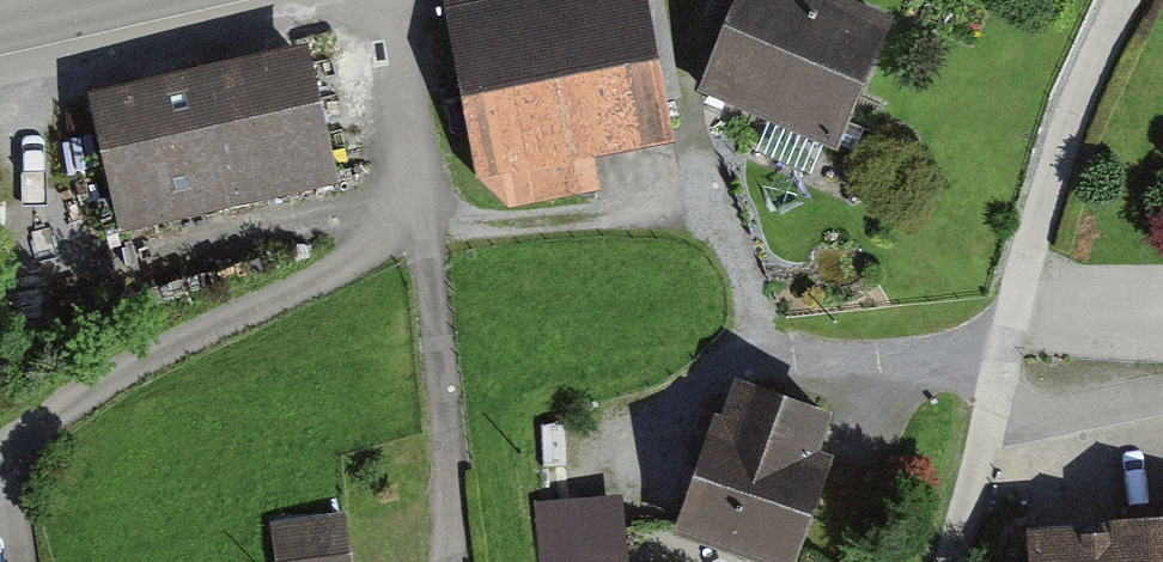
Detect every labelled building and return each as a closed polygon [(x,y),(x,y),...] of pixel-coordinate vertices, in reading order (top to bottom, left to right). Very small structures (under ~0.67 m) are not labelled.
[(476,178),(594,156),(675,142),(649,0),(483,0),(445,7),(476,178)] [(701,85),(839,143),(887,30),(816,0),(737,0),(701,85)] [(887,30),(892,18),(850,0),(816,0),(887,30)] [(308,43),(87,93),(118,231),(340,182),(308,43)] [(594,156),(476,178),(509,207),(600,190),(594,156)] [(763,561),(794,561),(833,452),(821,448),(833,412),(741,379),(728,415),(717,411),(674,530),(763,561)] [(534,503),(541,561),(629,561),(621,493),(534,503)] [(276,561),(354,561),(348,514),(271,522),(276,561)] [(1121,561),(1162,561),(1162,520),(1118,523),(1121,561)] [(1029,561),(1121,561),(1118,523),(1027,530),(1029,561)]
